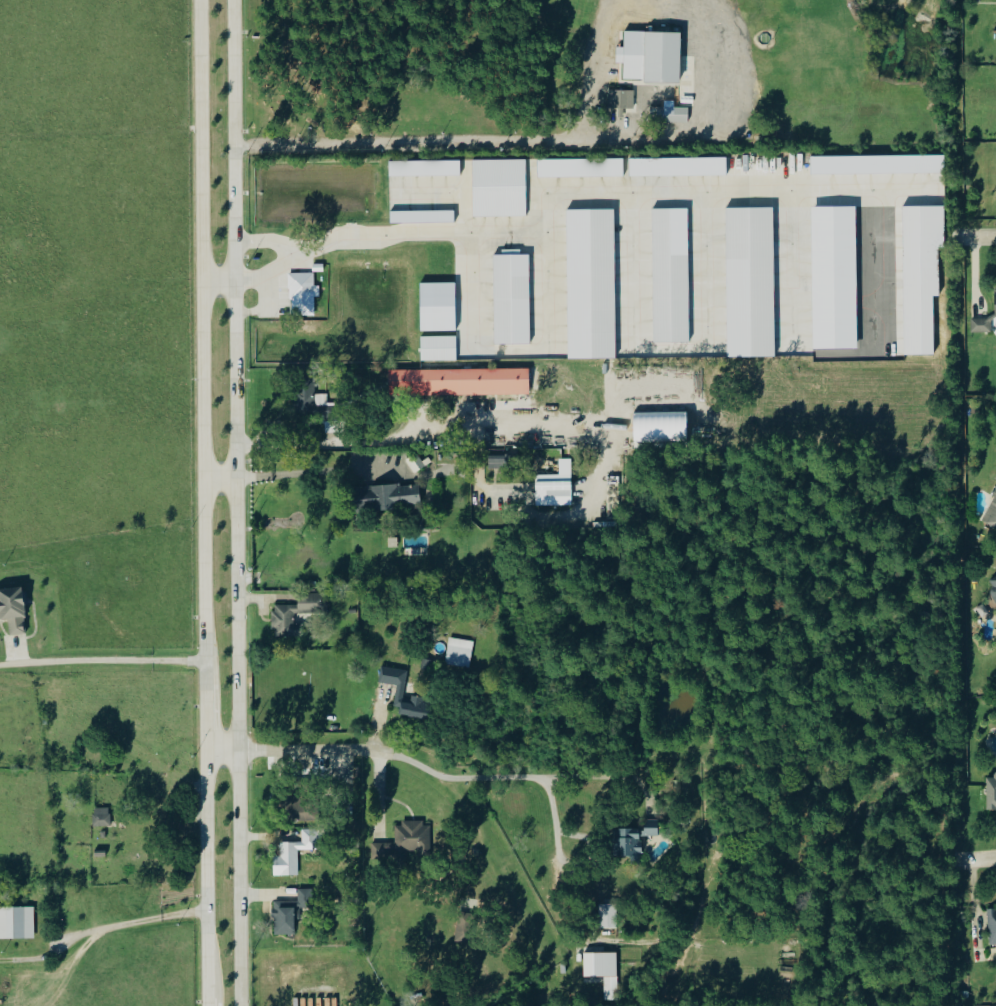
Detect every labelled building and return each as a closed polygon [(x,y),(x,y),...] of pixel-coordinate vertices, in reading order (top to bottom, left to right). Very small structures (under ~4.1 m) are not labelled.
[(682,33),(625,31),(625,47),(617,47),(617,63),(624,63),(624,81),(681,82),(682,33)] [(635,108),(635,91),(609,90),(609,108),(635,108)] [(689,107),(675,107),(675,101),(665,101),(665,122),(689,122),(689,107)] [(945,174),(945,157),(813,156),(813,171),(822,171),(822,173),(836,173),(836,181),(844,181),(844,176),(854,176),(854,173),(945,174)] [(539,177),(624,177),(624,158),(539,159),(539,177)] [(727,158),(631,159),(631,176),(728,175),(727,158)] [(527,217),(527,160),(474,160),(474,217),(527,217)] [(461,175),(461,161),(390,162),(390,178),(404,178),(404,176),(461,175)] [(935,355),(935,296),(940,296),(940,249),(946,249),(946,206),(903,207),(904,244),(897,244),(898,356),(935,355)] [(858,350),(858,207),(813,207),(813,286),(787,279),(775,279),(775,208),(727,208),(728,276),(716,276),(716,297),(727,297),(727,310),(717,308),(716,314),(729,314),(726,323),(716,321),(716,345),(728,345),(728,358),(777,358),(777,356),(777,325),(779,324),(779,312),(818,312),(810,341),(795,350),(858,350)] [(456,223),(456,210),(391,212),(391,224),(456,223)] [(496,345),(532,344),(530,255),(494,255),(496,345)] [(316,316),(315,297),(321,297),(320,286),(315,286),(315,273),(290,274),(292,316),(316,316)] [(457,332),(456,283),(421,284),(421,332),(457,332)] [(992,332),(992,319),(972,319),(972,332),(992,332)] [(421,336),(421,361),(457,361),(457,337),(421,336)] [(530,395),(530,369),(390,370),(390,397),(530,395)] [(688,442),(688,412),(634,413),(634,443),(688,442)] [(507,457),(490,456),(490,468),(506,469),(507,457)] [(572,459),(559,459),(559,475),(536,475),(536,506),(573,506),(572,459)] [(420,485),(402,487),(402,485),(354,489),(356,511),(422,507),(420,485)] [(982,522),(995,528),(995,493),(982,522)] [(24,604),(27,604),(26,586),(0,588),(0,619),(9,618),(10,635),(27,633),(24,604)] [(299,604),(273,605),(273,630),(277,630),(277,638),(303,637),(302,624),(295,624),(295,614),(319,613),(319,593),(299,594),(299,604)] [(446,664),(471,668),(475,641),(451,637),(446,664)] [(408,669),(382,665),(379,682),(398,685),(394,706),(401,707),(400,715),(429,719),(432,700),(404,696),(408,669)] [(988,808),(995,808),(995,771),(995,777),(987,777),(988,808)] [(94,826),(111,826),(111,807),(94,808),(94,826)] [(659,835),(659,819),(640,819),(640,827),(618,827),(618,854),(642,854),(642,835),(659,835)] [(396,843),(373,843),(373,860),(410,860),(410,852),(431,852),(431,822),(396,822),(396,843)] [(299,876),(299,850),(319,850),(319,829),(303,829),(302,842),(281,842),(281,856),(274,855),(274,875),(299,876)] [(274,934),(295,934),(295,919),(300,919),(300,911),(309,911),(309,888),(299,888),(299,901),(274,901),(274,934)] [(618,903),(600,903),(601,928),(619,928),(618,903)] [(35,938),(35,906),(0,906),(0,938),(35,938)] [(584,953),(585,977),(605,976),(605,991),(619,991),(618,952),(584,953)]
